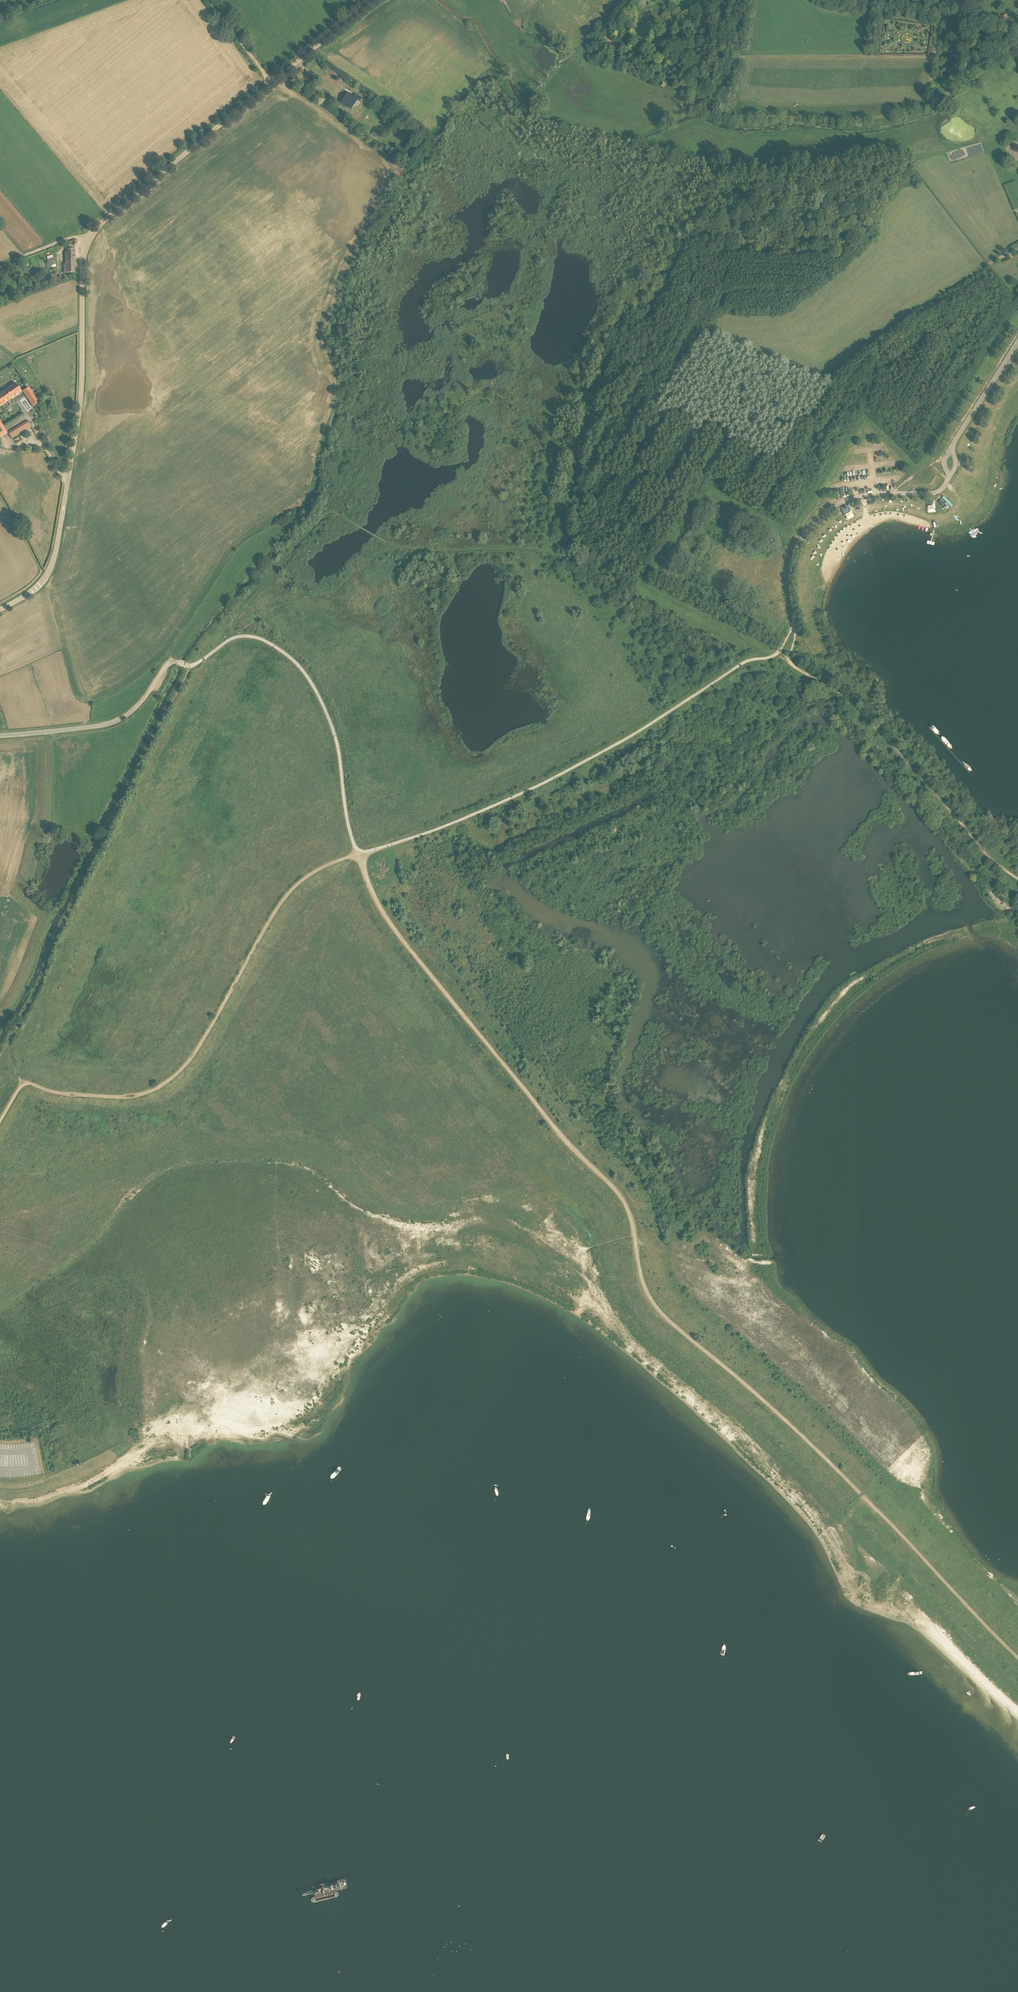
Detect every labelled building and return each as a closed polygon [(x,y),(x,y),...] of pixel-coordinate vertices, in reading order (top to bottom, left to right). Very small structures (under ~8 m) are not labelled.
[(348,93),(340,104),(351,111),(358,101),(359,102),(362,98),(355,94),(354,96),(348,93)] [(74,273),(74,249),(66,249),(66,252),(64,253),(65,264),(63,264),(63,273),(74,273)] [(54,258),(47,260),(47,262),(46,263),(47,267),(51,266),(52,268),(56,267),(55,265),(56,265),(54,258)] [(50,275),(54,285),(63,281),(61,276),(57,278),(56,273),(50,275)] [(21,392),(15,383),(0,393),(0,407),(21,392)] [(29,387),(22,392),(32,407),(39,403),(29,387)] [(12,438),(31,427),(27,421),(8,432),(12,438)]
